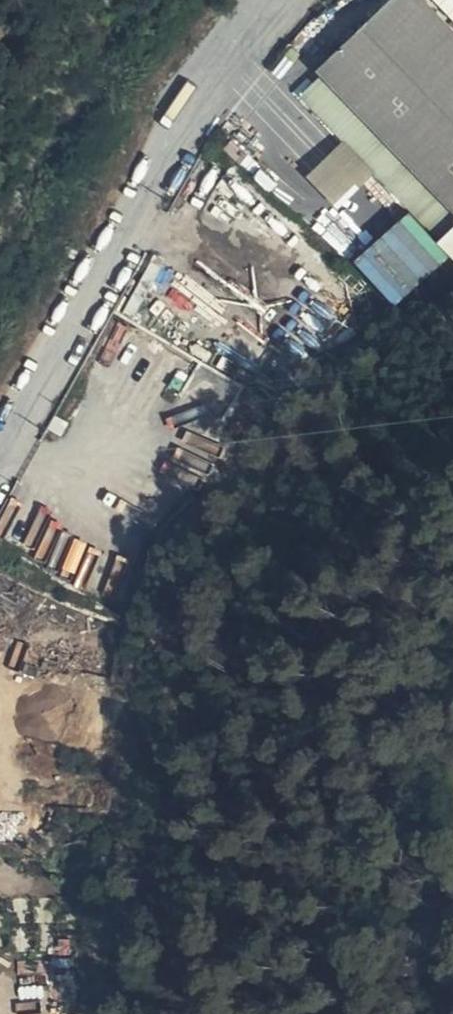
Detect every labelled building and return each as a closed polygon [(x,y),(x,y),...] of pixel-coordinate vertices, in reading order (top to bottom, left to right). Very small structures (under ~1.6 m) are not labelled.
[(389,0),(379,0),(297,80),(304,87),(283,108),(419,247),(440,226),(446,232),(452,239),(452,65),(389,0)] [(452,13),(452,0),(440,0),(452,13)] [(352,246),(322,238),(314,260),(344,269),(352,246)] [(171,528),(198,476),(158,456),(131,507),(171,528)]
